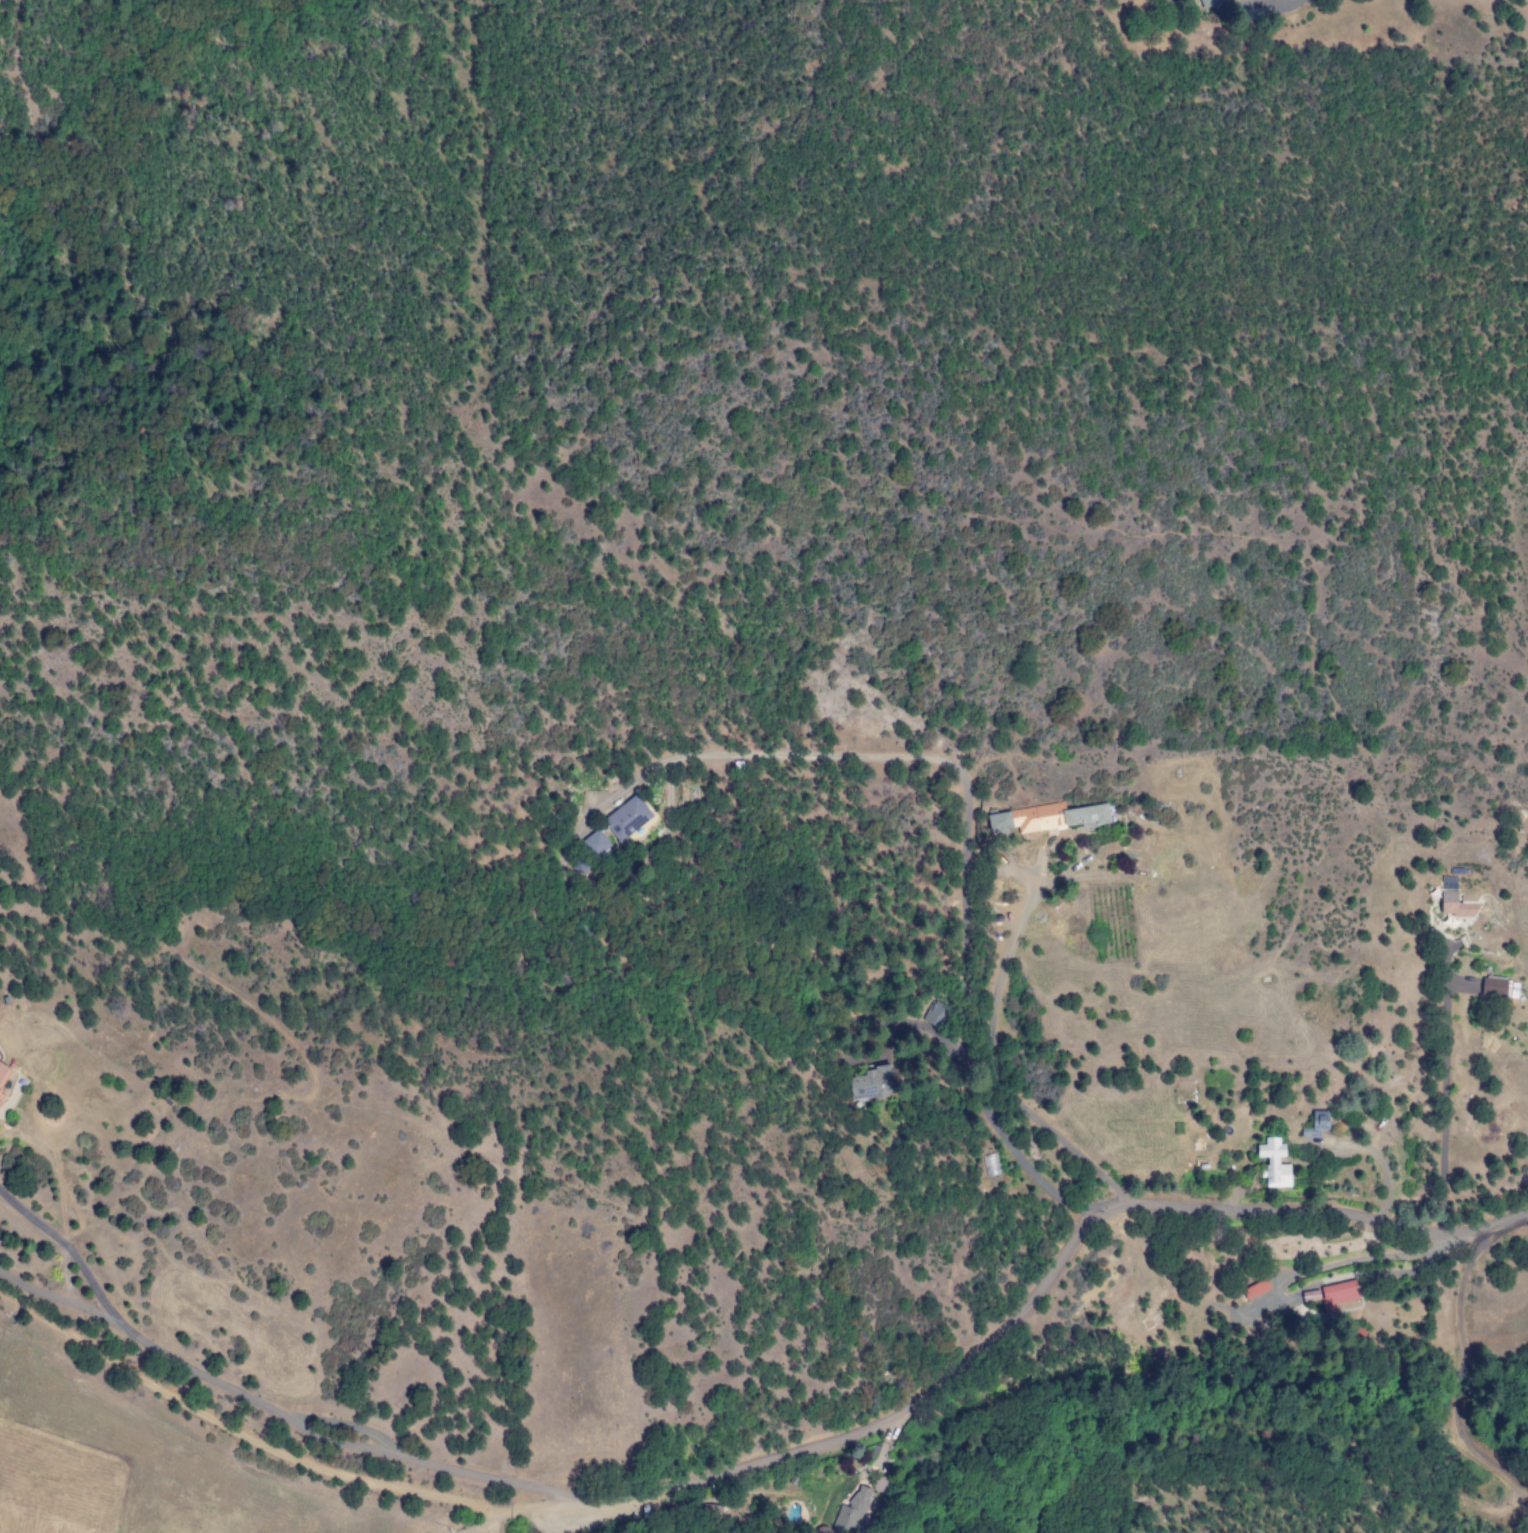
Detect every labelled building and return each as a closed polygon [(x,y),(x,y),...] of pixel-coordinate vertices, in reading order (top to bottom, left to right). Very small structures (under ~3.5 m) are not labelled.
[(1203,11),(1227,0),(1198,0),(1203,11)] [(601,822),(619,844),(653,816),(635,794),(601,822)] [(1106,804),(1064,810),(1062,803),(995,813),(995,810),(986,811),(989,834),(1017,830),(1018,833),(1080,825),(1081,828),(1109,824),(1106,804)] [(580,845),(596,860),(611,844),(595,829),(580,845)] [(1456,892),(1440,891),(1440,916),(1475,917),(1475,904),(1456,903),(1456,892)] [(1483,998),(1508,998),(1509,980),(1483,979),(1483,998)] [(922,1021),(940,1030),(950,1008),(932,1000),(922,1021)] [(12,1070),(0,1063),(0,1091),(12,1070)] [(848,1078),(851,1103),(895,1096),(891,1065),(863,1069),(864,1076),(848,1078)] [(1328,1111),(1312,1111),(1311,1129),(1300,1129),(1300,1139),(1318,1139),(1318,1130),(1327,1130),(1328,1111)] [(1290,1187),(1289,1165),(1278,1165),(1277,1158),(1284,1158),(1284,1144),(1279,1144),(1279,1138),(1264,1138),(1264,1146),(1256,1146),(1256,1158),(1264,1157),(1265,1188),(1290,1187)] [(1334,1304),(1358,1300),(1355,1281),(1300,1292),(1302,1302),(1320,1299),(1323,1314),(1335,1311),(1334,1304)] [(831,1529),(842,1532),(862,1532),(877,1492),(857,1485),(848,1508),(840,1505),(831,1529)]
